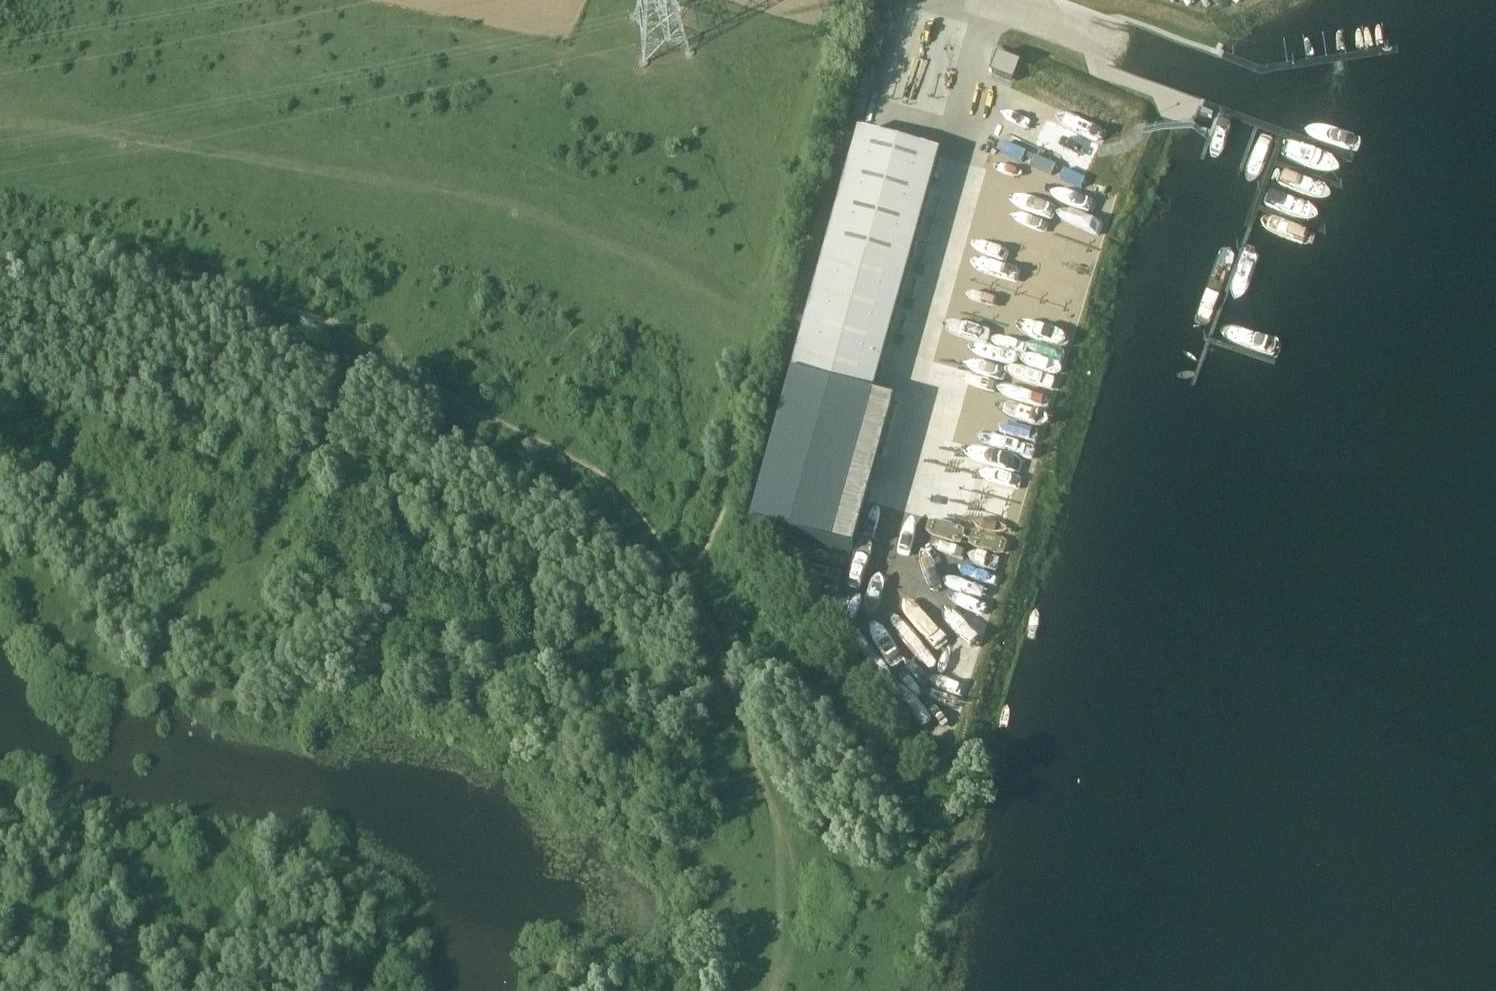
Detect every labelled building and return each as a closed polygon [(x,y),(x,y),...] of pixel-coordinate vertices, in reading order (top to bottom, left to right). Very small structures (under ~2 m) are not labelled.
[(991,74),(1013,82),(1020,65),(998,57),(991,74)] [(995,139),(1036,154),(1041,140),(1052,144),(1046,160),(1081,173),(1093,142),(1069,133),(1076,114),(1013,91),(995,139)] [(859,135),(792,377),(873,400),(940,157),(859,135)] [(1010,426),(1001,409),(993,413),(1002,430),(1010,426)] [(919,652),(907,659),(923,686),(934,680),(919,652)]
